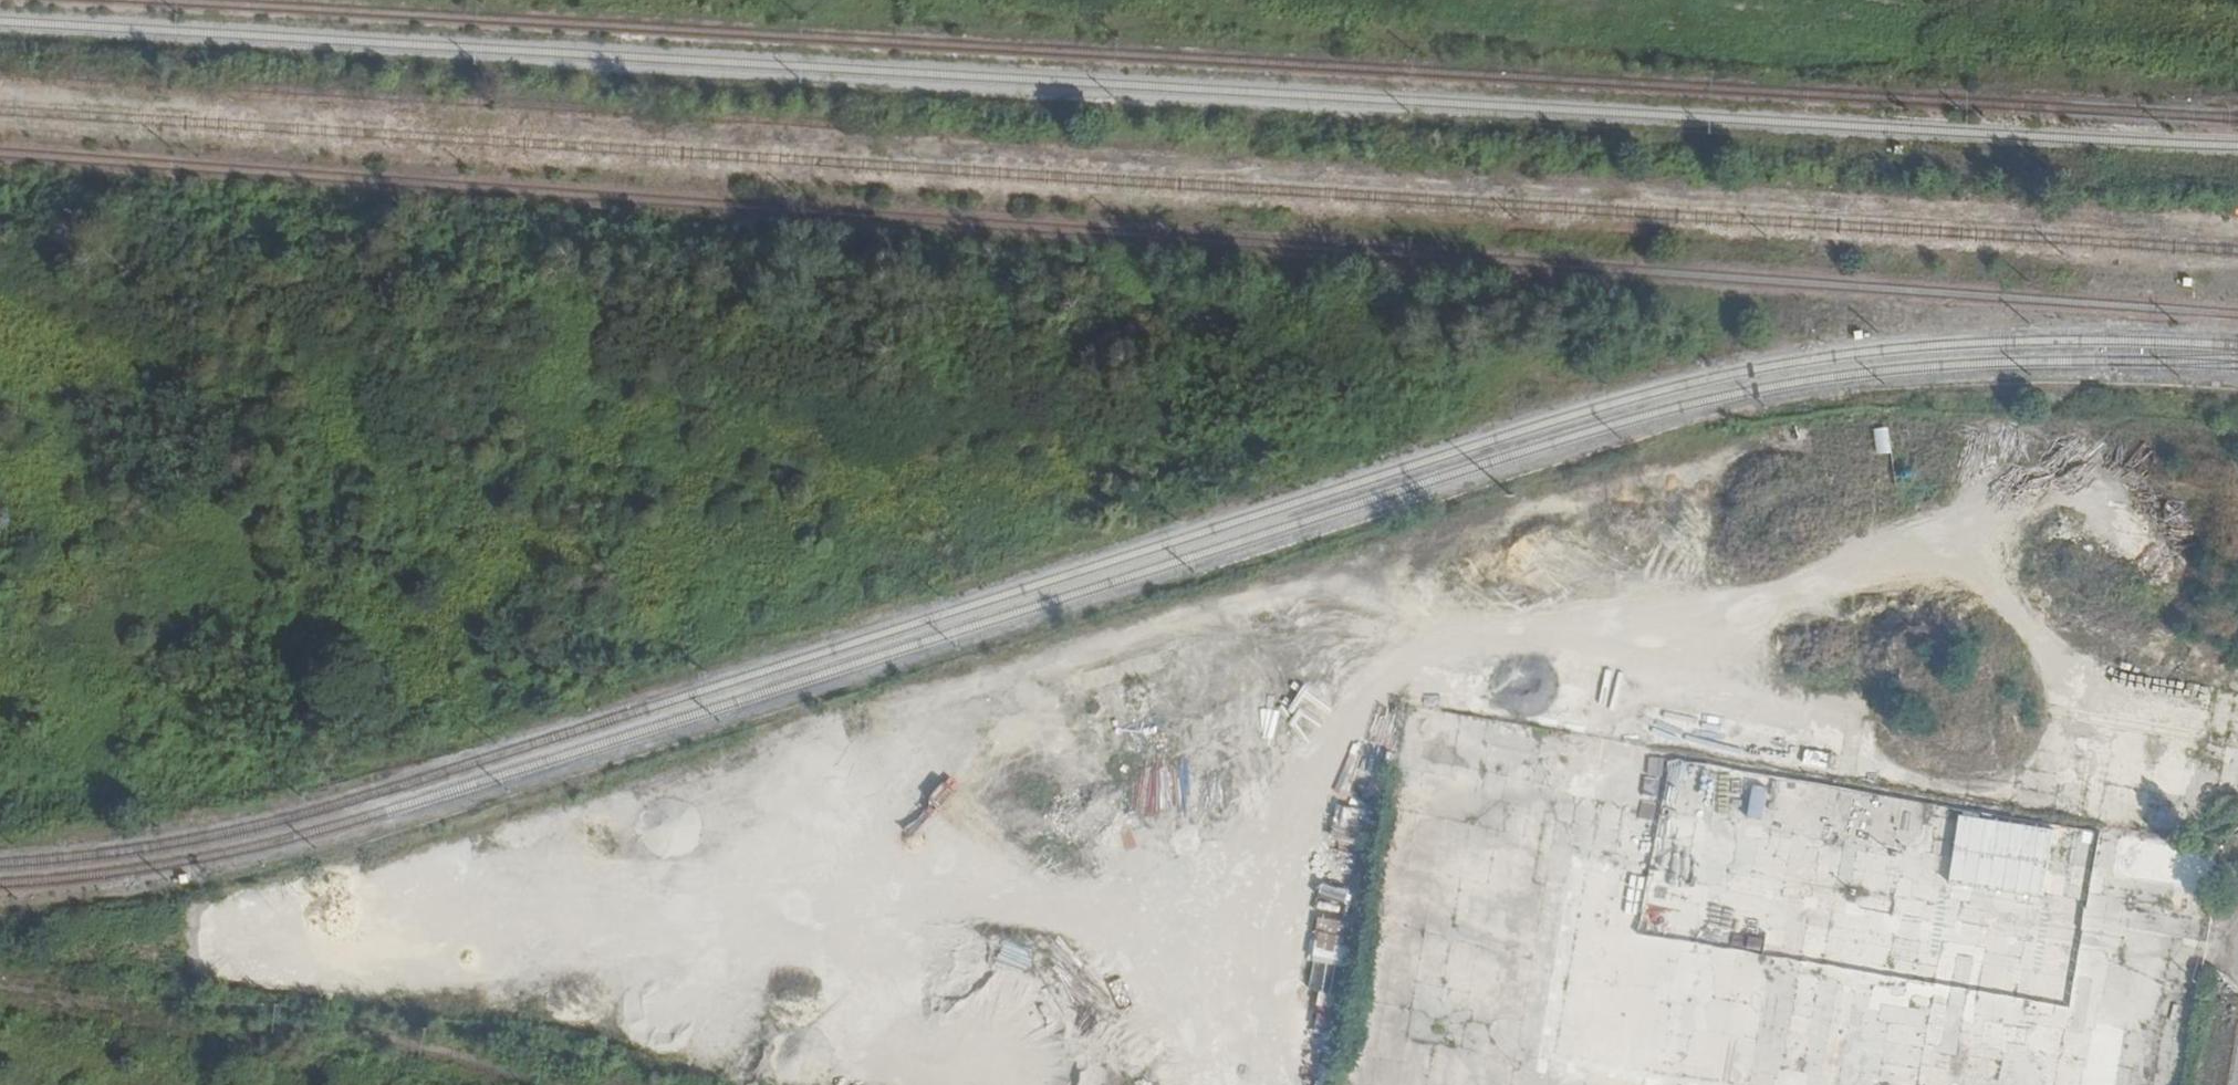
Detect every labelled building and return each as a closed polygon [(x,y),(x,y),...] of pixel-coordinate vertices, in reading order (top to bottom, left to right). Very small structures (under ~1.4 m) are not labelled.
[(2106,945),(1558,863),(1528,1065),(1642,1082),(1641,1084),(2111,1084),(2118,1035),(2093,1032),(2106,945)]
